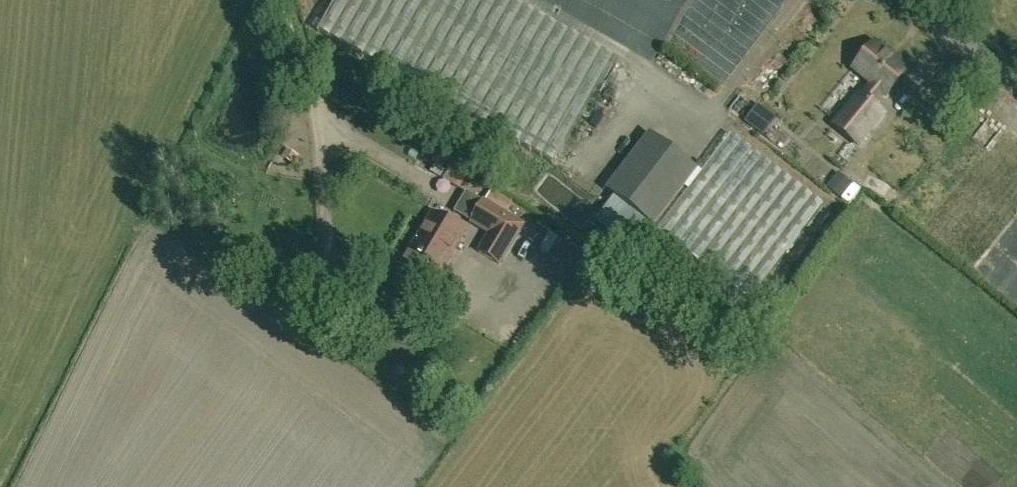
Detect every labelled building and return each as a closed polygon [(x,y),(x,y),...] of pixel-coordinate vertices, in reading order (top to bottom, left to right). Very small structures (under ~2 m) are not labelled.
[(613,57),(511,0),(336,0),(318,31),(554,163),(613,57)] [(886,95),(907,69),(875,42),(853,68),(871,83),(861,95),(858,92),(833,124),(858,144),(883,113),(873,105),(883,92),(886,95)] [(750,301),(823,204),(731,134),(700,174),(696,171),(698,169),(650,132),(606,190),(614,196),(595,221),(632,249),(651,224),(654,226),(688,181),(692,185),(657,230),(750,301)] [(827,187),(839,197),(849,184),(837,175),(827,187)] [(525,221),(485,198),(473,218),(492,230),(481,249),(501,261),(525,221)] [(439,245),(453,253),(465,232),(432,213),(416,241),(431,250),(436,241),(440,244),(439,245)] [(434,285),(453,253),(439,245),(440,244),(436,241),(431,250),(416,241),(401,265),(404,267),(395,282),(425,300),(434,285)] [(307,297),(293,288),(287,299),(301,307),(307,297)]
